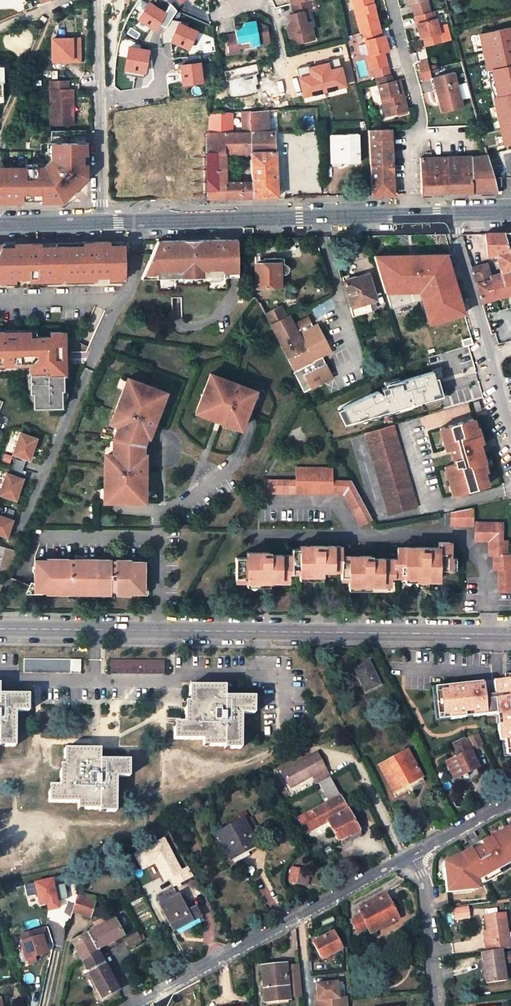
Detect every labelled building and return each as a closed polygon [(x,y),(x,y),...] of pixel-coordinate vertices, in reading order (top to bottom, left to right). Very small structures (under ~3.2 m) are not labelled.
[(291,3),(294,14),(290,15),(291,19),(287,26),(289,37),(293,36),(295,44),(314,39),(312,28),(306,24),(302,12),(307,10),(311,9),(309,0),(304,0),(298,2),(291,3)] [(372,0),(352,0),(359,28),(361,28),(363,32),(379,28),(372,0)] [(169,12),(152,1),(140,18),(158,29),(169,12)] [(306,24),(312,28),(307,10),(302,12),(306,24)] [(425,46),(442,42),(436,19),(433,20),(430,12),(414,16),(421,39),(423,38),(425,46)] [(236,33),(225,35),(226,40),(226,50),(226,54),(239,52),(238,47),(237,42),(250,40),(256,44),(269,42),(266,26),(256,28),(255,20),(245,22),(240,29),(235,30),(236,33)] [(201,30),(181,22),(173,41),(191,49),(201,30)] [(388,50),(384,35),(381,36),(379,28),(363,32),(365,42),(357,44),(360,55),(368,53),(369,55),(370,55),(374,68),(388,65),(384,51),(388,50)] [(72,62),(80,62),(80,39),(52,39),(52,59),(52,62),(72,62)] [(152,49),(130,46),(127,69),(148,72),(152,49)] [(427,61),(418,63),(421,72),(429,70),(427,61)] [(204,62),(182,65),(185,86),(206,83),(204,62)] [(423,81),(431,79),(429,70),(421,72),(423,81)] [(453,73),(434,78),(442,112),(462,107),(453,73)] [(376,79),(386,115),(407,110),(399,80),(392,82),(390,76),(376,79)] [(49,81),(50,117),(50,124),(67,123),(66,107),(73,107),(72,89),(68,89),(68,81),(49,81)] [(224,101),(225,93),(213,94),(211,112),(222,112),(222,101),(224,101)] [(266,101),(250,102),(250,111),(269,110),(269,108),(266,108),(266,101)] [(277,197),(275,132),(270,131),(269,110),(250,111),(251,153),(252,182),(252,197),(277,197)] [(494,121),(491,110),(476,113),(479,124),(494,121)] [(226,178),(226,153),(251,153),(250,111),(242,112),(243,132),(231,133),(232,112),(222,112),(211,112),(210,112),(208,133),(204,133),(206,198),(226,198),(226,182),(226,178)] [(496,120),(501,146),(510,144),(510,117),(496,120)] [(501,146),(496,120),(494,121),(479,124),(479,125),(481,131),(486,149),(492,148),(492,147),(501,146)] [(369,129),(372,194),(394,193),(393,172),(390,170),(389,167),(389,165),(391,160),(392,160),(391,139),(390,139),(390,130),(391,130),(391,128),(369,129)] [(53,158),(45,167),(38,167),(38,170),(27,170),(27,167),(0,168),(0,202),(28,201),(27,198),(45,198),(45,201),(62,201),(87,176),(87,162),(84,162),(83,153),(87,153),(86,129),(54,130),(53,158)] [(358,133),(331,135),(332,160),(349,159),(349,163),(359,163),(358,133)] [(444,193),(497,191),(499,191),(497,171),(492,148),(486,149),(487,154),(479,156),(479,157),(471,158),(471,157),(449,157),(449,174),(444,174),(444,193)] [(421,158),(422,193),(444,193),(444,174),(449,174),(449,157),(432,158),(427,158),(421,158)] [(240,177),(232,177),(226,178),(226,182),(226,198),(240,198),(240,182),(240,177)] [(240,182),(240,198),(253,198),(252,197),(252,182),(240,182)] [(487,255),(497,254),(501,273),(510,270),(510,256),(509,248),(504,232),(485,233),(487,255)] [(423,259),(445,258),(444,234),(422,235),(422,247),(423,259)] [(176,273),(208,273),(208,278),(238,277),(237,263),(237,239),(228,239),(227,244),(221,244),(221,240),(202,240),(198,244),(184,244),(180,240),(156,241),(141,274),(155,274),(155,279),(176,279),(176,273)] [(128,282),(129,242),(73,243),(68,281),(128,282)] [(68,281),(73,243),(2,244),(0,248),(0,287),(68,281)] [(415,259),(423,259),(422,247),(411,247),(415,259)] [(264,263),(255,263),(256,287),(279,286),(279,275),(284,274),(286,274),(287,272),(288,270),(288,267),(287,266),(285,265),(283,264),(283,257),(264,258),(264,263)] [(395,307),(417,300),(405,259),(389,263),(388,260),(375,263),(380,279),(385,277),(392,275),(394,284),(388,286),(395,307)] [(489,276),(486,264),(472,268),(476,284),(490,280),(489,276)] [(501,273),(508,295),(510,294),(510,270),(501,273)] [(490,280),(496,298),(508,295),(501,273),(489,276),(490,280)] [(376,300),(368,274),(344,281),(352,308),(350,309),(352,316),(371,311),(368,303),(376,300)] [(385,277),(388,286),(394,284),(392,275),(385,277)] [(482,302),(496,298),(490,280),(476,284),(482,302)] [(264,313),(295,373),(305,392),(333,376),(323,356),(329,353),(328,352),(327,346),(328,346),(320,331),(321,327),(314,324),(313,326),(312,326),(307,317),(293,325),(289,316),(286,317),(284,314),(280,306),(280,305),(279,305),(264,313)] [(32,369),(33,396),(38,396),(38,406),(65,406),(63,391),(68,391),(68,374),(70,373),(68,331),(52,331),(52,335),(35,335),(36,330),(0,332),(0,370),(32,369)] [(431,399),(424,373),(399,380),(406,406),(431,399)] [(243,387),(222,379),(221,382),(209,378),(197,409),(209,413),(208,417),(215,420),(219,409),(226,411),(223,419),(237,424),(240,417),(245,419),(254,394),(242,390),(243,387)] [(152,425),(161,404),(157,403),(161,391),(129,379),(125,391),(122,390),(114,411),(117,412),(114,423),(118,425),(122,427),(118,435),(138,445),(139,446),(139,445),(142,435),(140,434),(144,422),(152,425)] [(161,404),(165,393),(161,391),(157,403),(161,404)] [(223,419),(226,411),(219,409),(215,420),(222,422),(223,419)] [(450,423),(447,410),(423,416),(426,428),(450,423)] [(240,417),(237,424),(223,419),(222,422),(241,429),(245,419),(240,417)] [(478,437),(473,419),(441,428),(445,443),(448,442),(450,449),(452,448),(456,464),(446,466),(451,485),(453,484),(456,494),(488,485),(481,464),(484,463),(480,447),(477,437),(478,437)] [(390,514),(418,506),(395,424),(366,432),(390,514)] [(118,435),(122,427),(118,425),(118,426),(115,433),(113,438),(117,439),(118,435)] [(21,430),(13,454),(32,460),(40,436),(21,430)] [(105,466),(104,488),(108,488),(108,501),(142,502),(142,492),(142,489),(145,489),(145,486),(145,467),(135,467),(135,455),(139,454),(139,451),(139,446),(138,445),(118,435),(117,439),(116,454),(113,454),(109,454),(108,466),(105,466)] [(22,471),(26,461),(16,458),(13,468),(22,471)] [(267,493),(342,494),(360,525),(372,518),(351,480),(332,480),(332,467),(296,467),(296,480),(267,480),(267,493)] [(19,501),(27,477),(8,470),(0,494),(19,501)] [(451,512),(451,525),(472,525),(472,507),(451,512)] [(10,537),(16,518),(0,512),(0,534),(10,537)] [(510,558),(510,555),(506,555),(506,541),(501,541),(502,522),(475,522),(475,540),(489,540),(488,555),(494,555),(494,569),(498,569),(499,591),(510,591),(510,558)] [(371,584),(390,585),(390,575),(404,575),(415,575),(415,580),(426,580),(439,580),(439,569),(451,569),(451,558),(449,557),(449,542),(439,542),(438,547),(398,547),(398,559),(370,559),(371,556),(340,556),(340,546),(300,546),(300,548),(292,548),(292,555),(268,555),(268,553),(247,552),(247,557),(236,557),(236,580),(247,580),(269,581),(288,581),(288,571),(300,572),(300,574),(322,574),(322,569),(341,570),(341,579),(349,579),(349,584),(371,584)] [(69,588),(117,589),(117,593),(131,593),(132,592),(145,592),(145,562),(112,561),(112,559),(84,558),(84,560),(69,560),(69,558),(47,558),(47,560),(35,559),(35,581),(35,589),(43,589),(48,589),(48,591),(69,592),(69,588)] [(31,581),(28,592),(43,593),(43,589),(35,589),(35,581),(31,581)] [(80,671),(80,660),(24,659),(24,673),(71,674),(71,671),(80,671)] [(167,661),(110,660),(110,674),(166,675),(167,661)] [(379,684),(369,663),(356,670),(366,690),(379,684)] [(445,684),(445,689),(433,690),(435,713),(448,712),(449,717),(464,715),(463,710),(471,709),(471,714),(494,711),(494,713),(499,712),(500,722),(496,722),(498,738),(503,738),(504,748),(508,748),(509,753),(510,753),(510,677),(501,679),(501,677),(490,679),(492,692),(481,694),(480,680),(445,684)] [(225,687),(189,686),(188,696),(194,696),(194,702),(191,702),(190,708),(185,707),(185,722),(179,722),(179,728),(174,728),(173,739),(202,740),(202,743),(208,743),(208,746),(224,747),(224,744),(231,744),(231,749),(240,749),(241,714),(248,714),(248,709),(254,709),(254,697),(225,697),(225,687)] [(4,741),(4,747),(14,747),(15,712),(22,712),(22,706),(27,706),(28,695),(0,695),(0,741),(4,741)] [(466,773),(478,767),(470,752),(483,745),(477,734),(466,740),(465,738),(454,743),(460,755),(445,762),(454,779),(463,775),(464,778),(468,776),(466,773)] [(503,738),(498,738),(500,754),(509,753),(508,748),(504,748),(503,738)] [(49,803),(77,803),(77,806),(84,806),(84,809),(99,810),(99,806),(106,806),(106,812),(115,812),(116,777),(123,778),(123,772),(129,772),(129,760),(100,760),(100,749),(64,749),(64,759),(70,759),(70,765),(66,765),(66,771),(60,771),(59,786),(55,786),(55,791),(49,791),(49,803)] [(421,777),(406,751),(379,767),(396,797),(408,791),(405,786),(421,777)] [(290,788),(324,769),(316,754),(282,772),(290,788)] [(319,783),(329,778),(325,771),(325,770),(313,777),(317,785),(319,783)] [(424,782),(421,777),(405,786),(408,791),(424,782)] [(357,832),(358,829),(329,778),(319,783),(328,802),(298,818),(307,833),(327,822),(338,840),(347,835),(348,835),(350,836),(357,832)] [(257,831),(250,818),(218,834),(231,857),(232,857),(238,854),(254,845),(249,835),(257,831)] [(506,828),(479,843),(481,845),(471,851),(470,848),(443,863),(447,893),(473,891),(473,885),(498,870),(510,863),(510,827),(506,828)] [(351,839),(359,835),(360,832),(358,829),(357,832),(350,836),(348,835),(347,835),(349,838),(351,839)] [(470,848),(471,851),(481,845),(479,843),(479,842),(469,848),(470,848)] [(232,857),(235,862),(240,859),(238,854),(232,857)] [(312,871),(298,869),(295,883),(307,886),(309,875),(311,876),(312,871)] [(473,885),(473,891),(478,891),(478,887),(501,875),(498,870),(473,885)] [(55,877),(25,884),(28,896),(38,894),(41,906),(48,904),(50,911),(63,908),(55,877)] [(172,888),(156,896),(173,931),(195,919),(190,909),(185,911),(172,888)] [(76,897),(70,894),(60,924),(67,926),(72,911),(76,897)] [(398,919),(385,896),(357,910),(360,916),(351,921),(357,933),(366,928),(370,934),(398,919)] [(90,917),(94,902),(76,897),(72,911),(90,917)] [(190,909),(195,919),(200,917),(194,906),(190,909)] [(454,920),(468,918),(467,909),(453,910),(454,920)] [(509,948),(504,914),(484,916),(486,931),(488,942),(485,943),(486,951),(501,949),(509,948)] [(123,936),(114,919),(72,942),(83,962),(99,954),(97,950),(123,936)] [(20,942),(25,958),(26,958),(35,955),(46,952),(44,944),(41,935),(44,934),(42,927),(21,934),(23,941),(20,942)] [(340,948),(332,932),(313,943),(321,958),(340,948)] [(131,948),(143,942),(138,933),(126,940),(131,948)] [(505,981),(503,963),(510,962),(510,953),(501,954),(501,949),(486,951),(481,952),(486,983),(505,981)] [(102,998),(118,990),(99,954),(83,962),(102,998)] [(28,964),(36,961),(35,955),(26,958),(28,964)] [(284,966),(262,968),(265,1000),(286,998),(286,997),(301,996),(299,976),(299,970),(298,965),(284,967),(284,966)] [(316,983),(316,991),(317,1000),(318,1000),(319,1005),(340,1005),(347,1005),(346,997),(338,998),(337,982),(316,983)]
